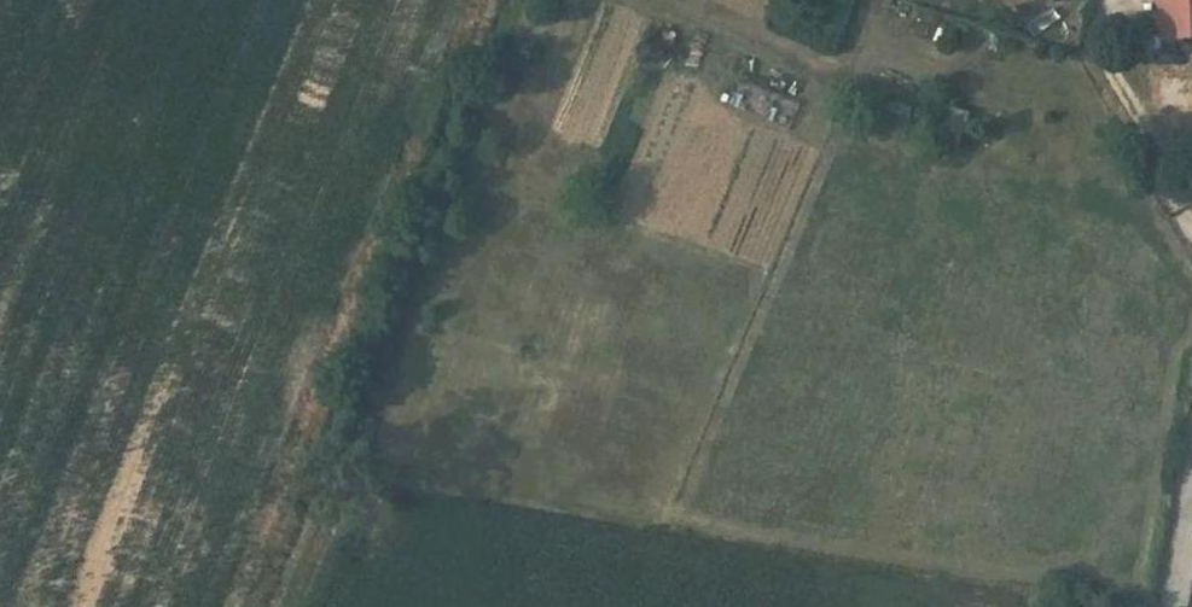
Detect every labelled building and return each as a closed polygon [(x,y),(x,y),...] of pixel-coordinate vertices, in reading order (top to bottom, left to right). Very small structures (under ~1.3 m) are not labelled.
[(1172,38),(1191,37),(1191,0),(1163,0),(1166,38),(1172,38)]
